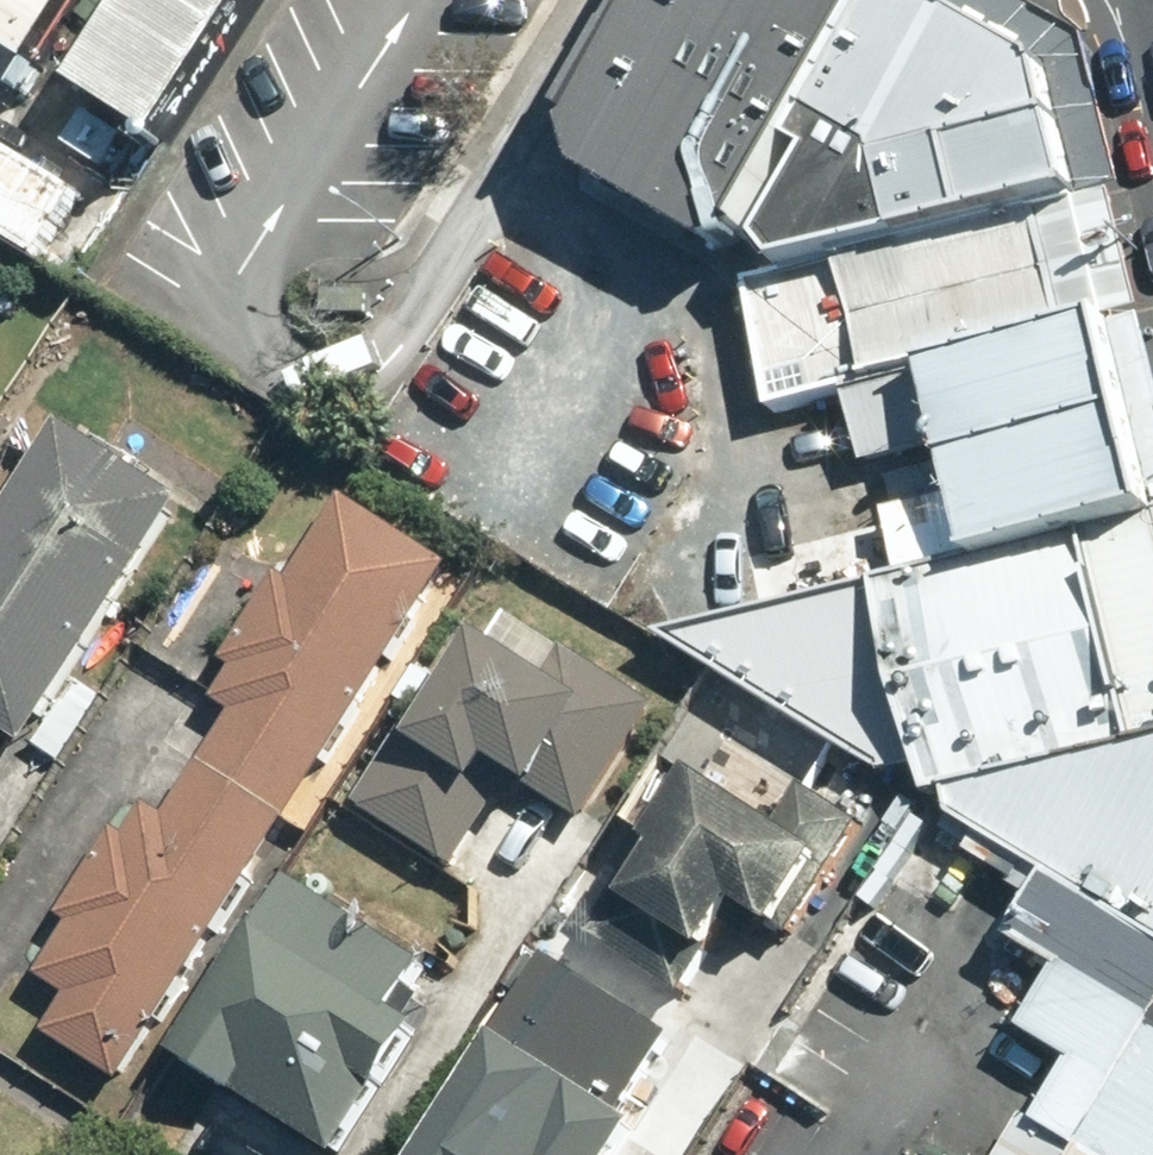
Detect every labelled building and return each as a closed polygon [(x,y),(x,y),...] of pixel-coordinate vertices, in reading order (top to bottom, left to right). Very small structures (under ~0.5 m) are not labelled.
[(45,77),(93,0),(0,0),(0,50),(45,77)] [(84,93),(167,146),(261,0),(143,0),(84,93)] [(892,0),(694,0),(731,21),(686,106),(738,136),(747,121),(807,155),(821,126),(892,0)] [(963,24),(923,0),(892,0),(821,126),(884,162),(963,24)] [(963,24),(884,162),(905,248),(1083,205),(1050,76),(963,24)] [(139,189),(65,142),(41,179),(116,225),(139,189)] [(1083,205),(905,248),(758,283),(781,411),(857,394),(1115,330),(1083,205)] [(1115,330),(857,394),(873,465),(950,449),(955,470),(1139,425),(1115,330)] [(955,470),(960,497),(895,511),(912,580),(1152,524),(1152,479),(1139,425),(955,470)] [(78,429),(0,549),(0,725),(41,751),(199,507),(78,429)] [(224,696),(246,710),(178,817),(159,805),(139,837),(126,828),(71,915),(84,923),(52,974),(81,992),(56,1031),(132,1078),(460,565),(355,498),(302,581),(290,574),(237,656),(246,662),(224,696)] [(912,580),(884,586),(933,797),(958,791),(1152,748),(1152,524),(912,580)] [(637,754),(557,706),(551,715),(511,691),(462,774),(500,796),(494,807),(576,856),(637,754)] [(958,791),(962,818),(1056,875),(1152,934),(1152,748),(958,791)] [(783,828),(704,778),(604,935),(691,990),(745,906),(798,940),(874,821),(812,782),(783,828)] [(305,874),(185,1051),(339,1154),(349,1154),(435,1027),(408,1009),(438,964),(305,874)] [(1056,875),(1017,937),(1075,968),(1152,1011),(1152,934),(1056,875)] [(1050,1120),(1105,1154),(1152,1154),(1152,1011),(1075,968),(1038,1030),(1086,1062),(1050,1120)] [(505,1037),(432,1154),(632,1154),(649,1126),(505,1037)] [(1050,1120),(1040,1114),(1013,1154),(1105,1154),(1050,1120)]
